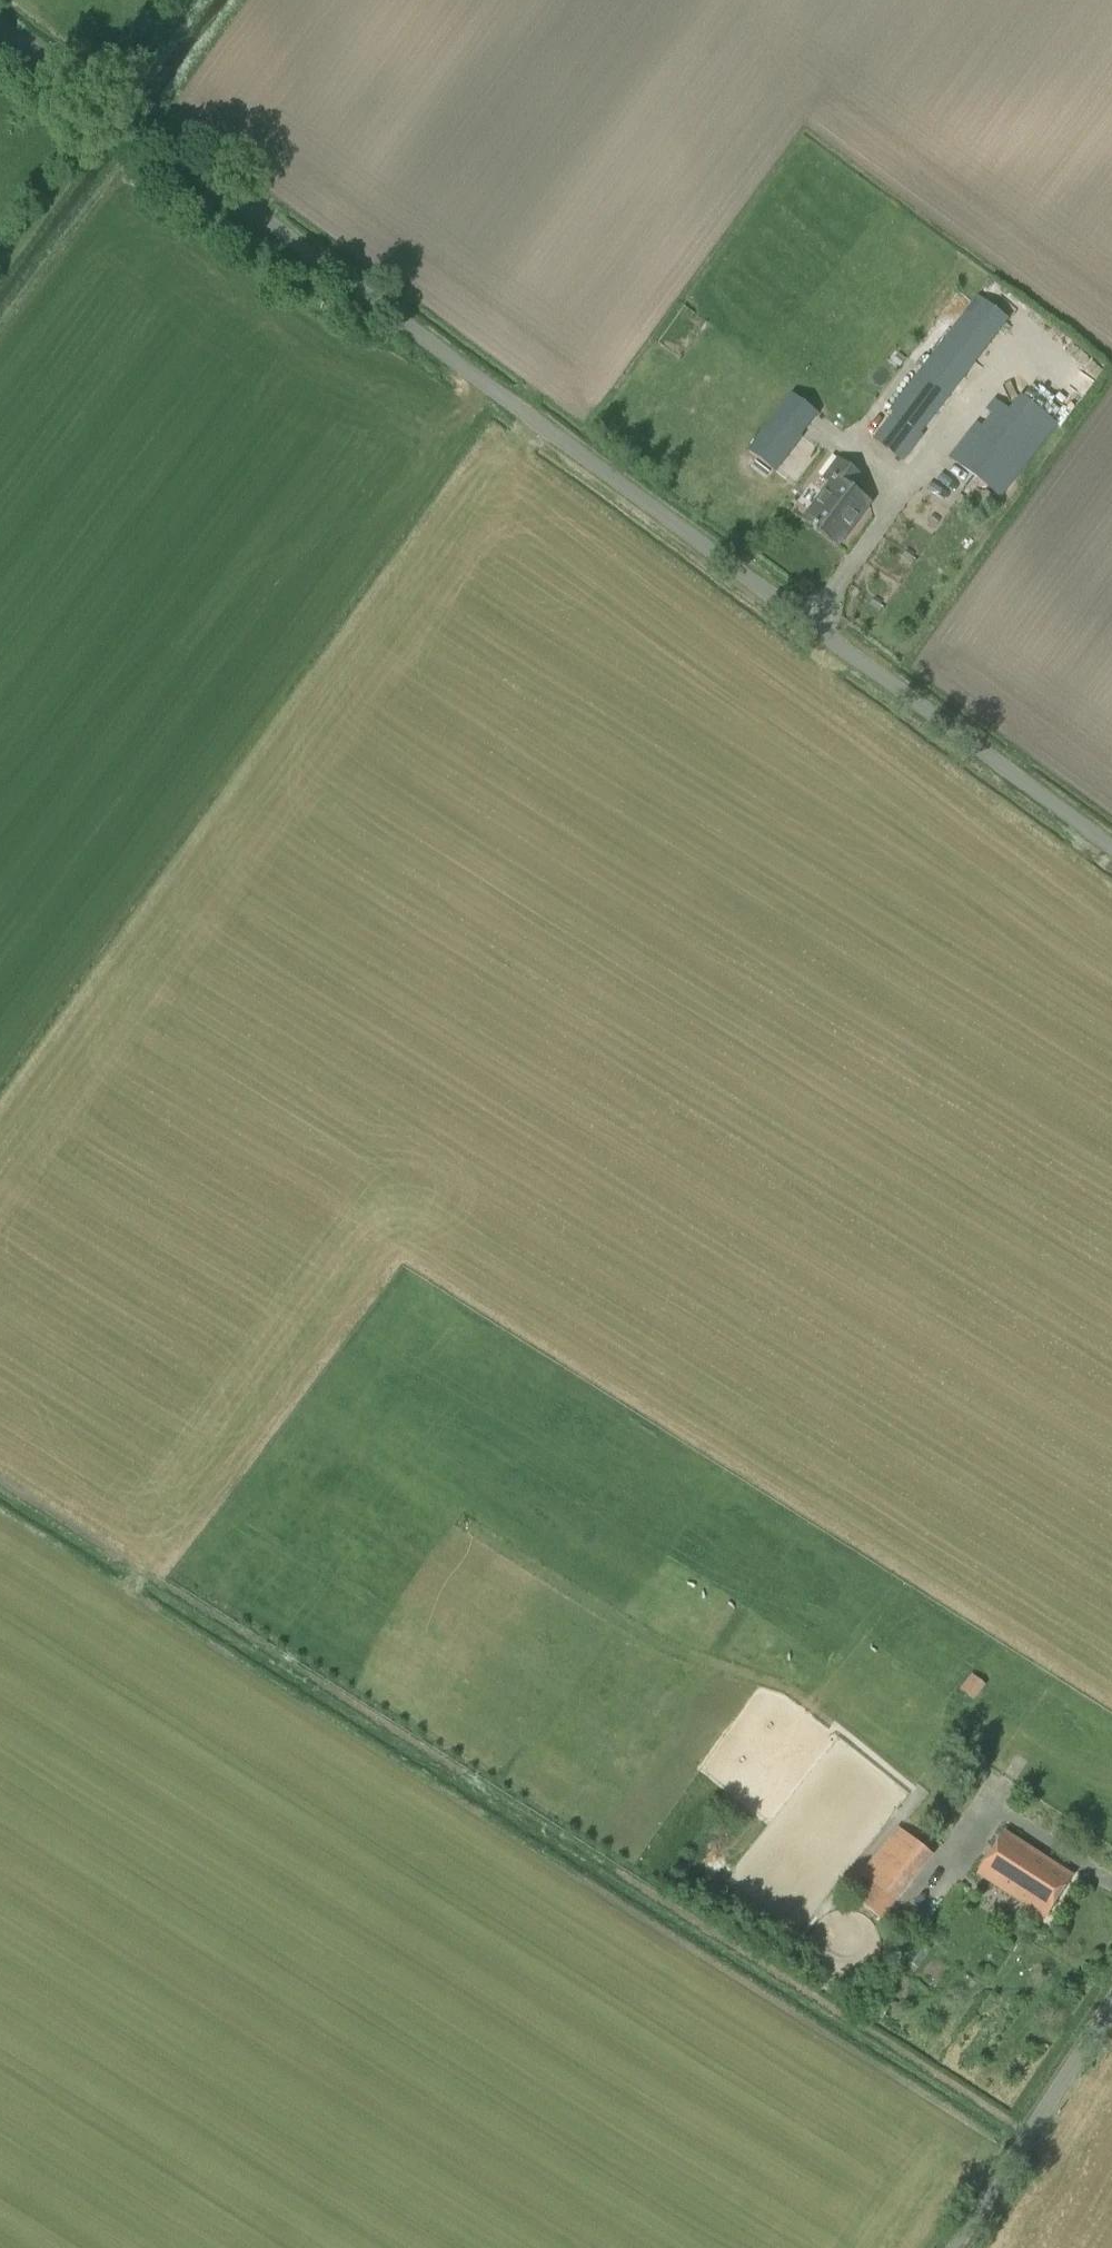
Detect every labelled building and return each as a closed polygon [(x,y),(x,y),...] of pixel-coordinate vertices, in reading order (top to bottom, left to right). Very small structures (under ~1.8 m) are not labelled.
[(1006,306),(990,293),(983,302),(977,297),(889,411),(892,414),(872,439),(903,463),(922,437),(926,440),(971,381),(965,377),(1008,321),(1000,315),(1006,306)] [(774,473),(817,416),(789,395),(746,452),(774,473)] [(1000,500),(1040,448),(987,407),(947,459),(1000,500)] [(838,546),(870,504),(851,490),(858,480),(836,464),(824,479),(832,485),(804,523),(815,532),(817,530),(838,546)] [(897,1828),(887,1840),(923,1868),(932,1856),(897,1828)] [(1045,1919),(1071,1878),(1005,1835),(978,1877),(1045,1919)] [(880,1921),(913,1880),(877,1852),(858,1876),(871,1886),(857,1903),(880,1921)]
